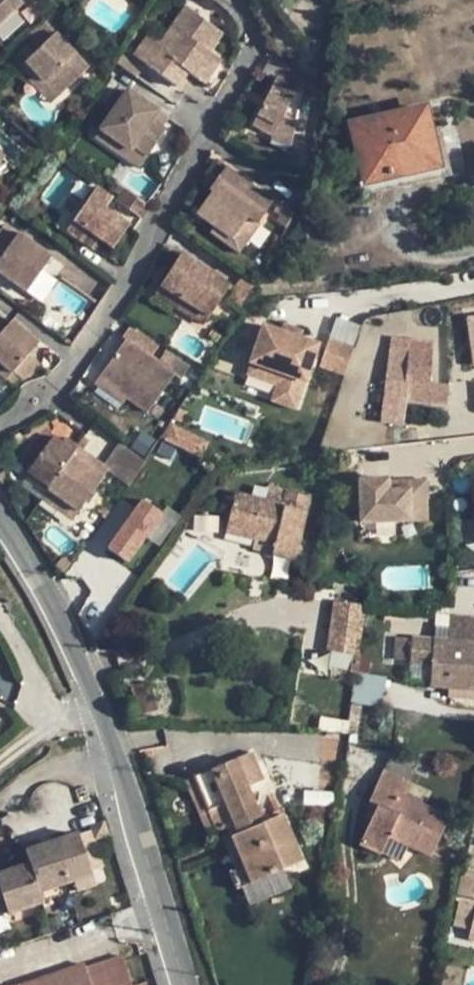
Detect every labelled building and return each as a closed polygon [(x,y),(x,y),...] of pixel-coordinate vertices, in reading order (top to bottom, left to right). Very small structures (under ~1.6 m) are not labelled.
[(23,3),(21,0),(0,0),(0,24),(23,3)] [(204,84),(221,60),(209,51),(222,32),(187,7),(162,43),(146,65),(177,87),(187,72),(204,84)] [(66,45),(78,34),(55,9),(29,33),(43,48),(23,66),(32,75),(34,72),(57,95),(87,67),(66,45)] [(146,65),(162,43),(149,33),(133,56),(146,65)] [(133,56),(123,49),(115,61),(137,76),(146,65),(133,56)] [(294,121),(299,97),(321,102),(325,83),(285,62),(253,126),(273,136),(279,126),(284,115),(294,121)] [(32,75),(27,79),(50,102),(57,95),(34,72),(32,75)] [(167,129),(161,125),(153,119),(158,111),(128,90),(95,138),(124,159),(132,148),(146,159),(167,129)] [(432,141),(429,129),(424,109),(352,125),(365,183),(437,166),(432,141)] [(158,111),(153,119),(161,125),(167,117),(158,111)] [(293,133),(279,126),(273,136),(272,138),(290,148),(293,133)] [(432,141),(443,138),(441,127),(429,129),(432,141)] [(132,148),(124,159),(139,169),(146,159),(132,148)] [(196,213),(215,227),(232,239),(249,217),(258,224),(273,203),(217,162),(201,184),(212,191),(196,213)] [(114,200),(141,219),(150,207),(115,183),(109,190),(117,196),(114,200)] [(100,240),(113,249),(129,226),(105,209),(113,198),(96,187),(66,231),(92,249),(100,240)] [(258,224),(249,217),(232,239),(215,227),(210,233),(237,252),(258,224)] [(18,233),(6,225),(0,232),(0,235),(11,242),(18,233)] [(27,292),(37,277),(52,257),(18,233),(11,242),(0,235),(0,273),(27,292)] [(209,318),(230,285),(180,254),(155,295),(174,307),(179,299),(209,318)] [(59,262),(52,257),(37,277),(44,282),(59,262)] [(248,302),(231,292),(225,302),(241,312),(248,302)] [(179,299),(174,307),(204,325),(209,318),(179,299)] [(9,323),(0,315),(0,334),(9,323)] [(11,374),(7,379),(14,385),(21,378),(23,380),(39,365),(28,355),(39,343),(12,320),(9,323),(0,334),(0,365),(11,374)] [(122,338),(126,341),(98,380),(116,393),(145,414),(175,373),(152,356),(161,343),(132,324),(122,338)] [(298,409),(320,343),(265,324),(252,362),(254,363),(250,374),(280,384),(274,401),(298,409)] [(286,324),(283,331),(302,337),(304,330),(286,324)] [(221,337),(211,331),(207,336),(217,343),(221,337)] [(391,336),(390,348),(432,354),(434,342),(391,336)] [(321,367),(346,375),(356,347),(331,338),(321,367)] [(432,354),(390,348),(383,421),(400,422),(402,400),(448,404),(449,387),(429,385),(432,354)] [(6,381),(7,379),(11,374),(0,365),(0,376),(6,381)] [(98,380),(94,384),(113,398),(116,393),(98,380)] [(473,389),(449,387),(448,404),(472,407),(473,389)] [(162,437),(204,457),(209,443),(170,424),(162,437)] [(76,447),(83,451),(89,442),(82,437),(76,447)] [(75,453),(61,443),(53,438),(47,446),(37,439),(21,462),(31,470),(29,473),(49,488),(42,499),(73,521),(102,479),(73,457),(75,453)] [(102,479),(106,472),(109,469),(102,465),(83,451),(76,447),(65,438),(61,443),(75,453),(73,457),(102,479)] [(109,469),(106,472),(127,488),(146,461),(119,442),(102,465),(109,469)] [(177,447),(165,443),(162,450),(175,455),(177,447)] [(175,455),(162,450),(157,462),(171,466),(175,455)] [(14,484),(5,470),(0,473),(0,484),(4,490),(14,484)] [(379,480),(379,478),(361,478),(361,521),(429,520),(428,480),(390,480),(390,490),(379,490),(379,480)] [(390,480),(379,480),(379,490),(390,490),(390,480)] [(267,486),(264,500),(283,504),(286,490),(267,486)] [(254,540),(252,546),(251,551),(294,561),(310,496),(286,490),(283,504),(264,500),(236,493),(227,533),(254,540)] [(107,549),(123,562),(159,516),(142,504),(107,549)] [(102,507),(97,515),(104,519),(109,512),(102,507)] [(227,533),(225,540),(252,546),(254,540),(227,533)] [(357,656),(365,610),(365,605),(335,600),(327,652),(357,656)] [(94,614),(102,621),(107,612),(99,606),(94,614)] [(434,640),(448,641),(449,615),(436,615),(434,640)] [(473,643),(473,617),(449,615),(448,641),(473,643)] [(431,687),(473,690),(473,643),(448,641),(434,640),(396,637),(394,659),(409,660),(409,663),(433,665),(431,687)] [(347,735),(352,704),(356,673),(327,670),(323,698),(318,728),(317,732),(321,732),(344,734),(347,735)] [(356,673),(352,704),(360,706),(382,709),(387,677),(356,673)] [(449,698),(473,700),(473,692),(449,689),(449,698)] [(360,706),(352,704),(347,735),(351,735),(357,735),(360,706)] [(321,732),(317,732),(275,730),(273,757),(319,763),(320,739),(321,732)] [(344,734),(321,732),(320,739),(344,740),(344,734)] [(214,762),(216,767),(252,752),(250,748),(214,762)] [(382,771),(407,782),(417,760),(391,749),(382,771)] [(232,838),(244,866),(250,882),(301,861),(282,816),(262,825),(246,786),(263,779),(252,752),(216,767),(194,777),(216,830),(233,822),(238,835),(232,838)] [(321,763),(319,780),(336,782),(338,766),(321,763)] [(389,837),(408,846),(429,856),(447,817),(401,796),(407,782),(382,771),(369,801),(379,805),(361,845),(381,855),(382,852),(389,837)] [(216,830),(194,777),(185,780),(208,834),(216,830)] [(0,902),(4,916),(39,905),(36,893),(88,877),(75,834),(19,851),(24,866),(0,873),(0,902)] [(389,837),(382,852),(401,861),(408,846),(389,837)] [(237,887),(250,882),(244,866),(230,872),(237,887)] [(462,877),(461,876),(456,896),(473,900),(473,878),(462,877)] [(86,962),(18,984),(132,984),(123,959),(88,970),(86,962)]
